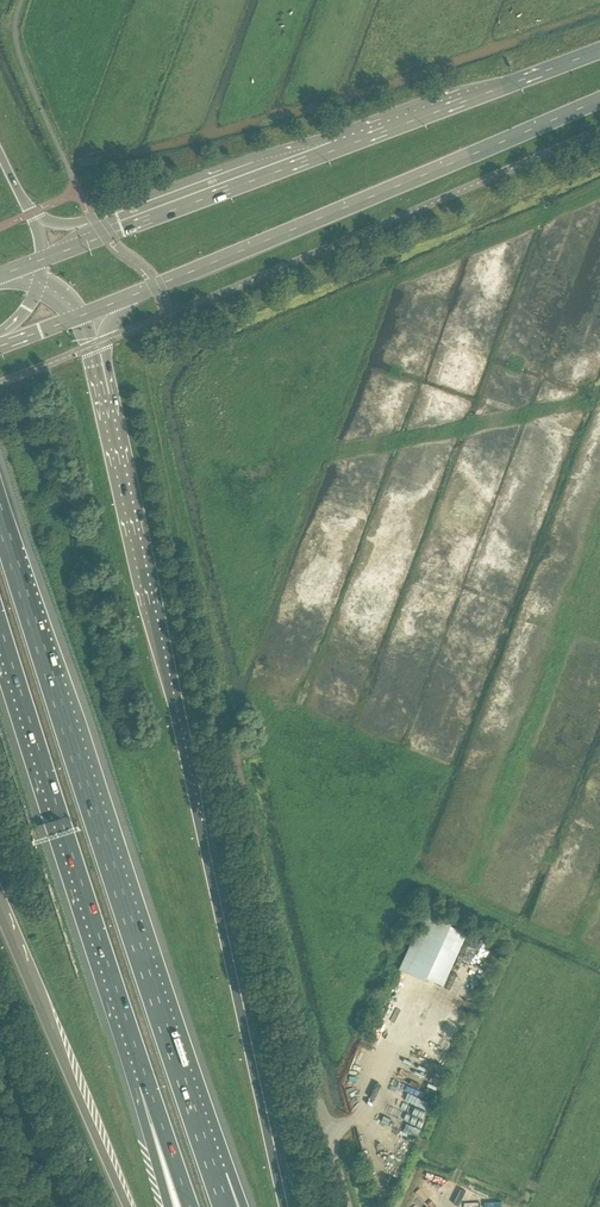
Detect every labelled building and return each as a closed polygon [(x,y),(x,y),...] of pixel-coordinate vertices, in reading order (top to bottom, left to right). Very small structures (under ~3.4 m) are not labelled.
[(431,982),(432,979),(444,984),(469,930),(424,910),(410,940),(409,940),(407,945),(404,944),(401,950),(403,951),(396,966),(431,982)] [(488,1205),(491,1196),(478,1191),(472,1206),(493,1206),(488,1205)]
